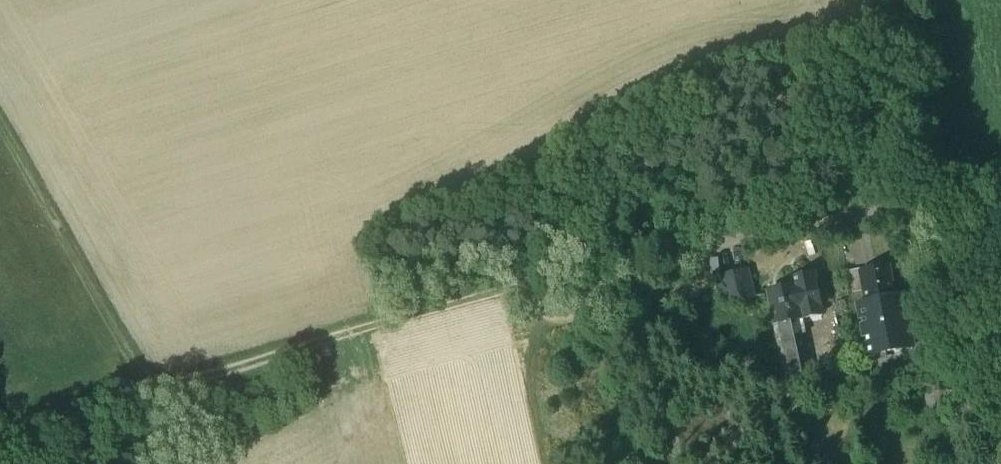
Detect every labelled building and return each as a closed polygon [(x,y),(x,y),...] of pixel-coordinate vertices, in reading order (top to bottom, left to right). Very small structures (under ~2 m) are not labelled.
[(889,267),(861,273),(864,291),(867,304),(867,306),(895,300),(895,299),(889,267)] [(860,269),(849,271),(853,293),(864,291),(860,269)] [(748,271),(721,278),(727,304),(754,298),(748,271)] [(795,287),(769,293),(781,353),(797,349),(792,322),(804,320),(802,312),(821,308),(814,274),(793,279),(795,287)] [(895,300),(867,306),(867,304),(859,306),(869,356),(913,348),(907,317),(911,314),(913,310),(911,302),(908,299),(902,297),(895,299),(895,300)] [(794,352),(783,355),(789,385),(801,383),(794,352)]
